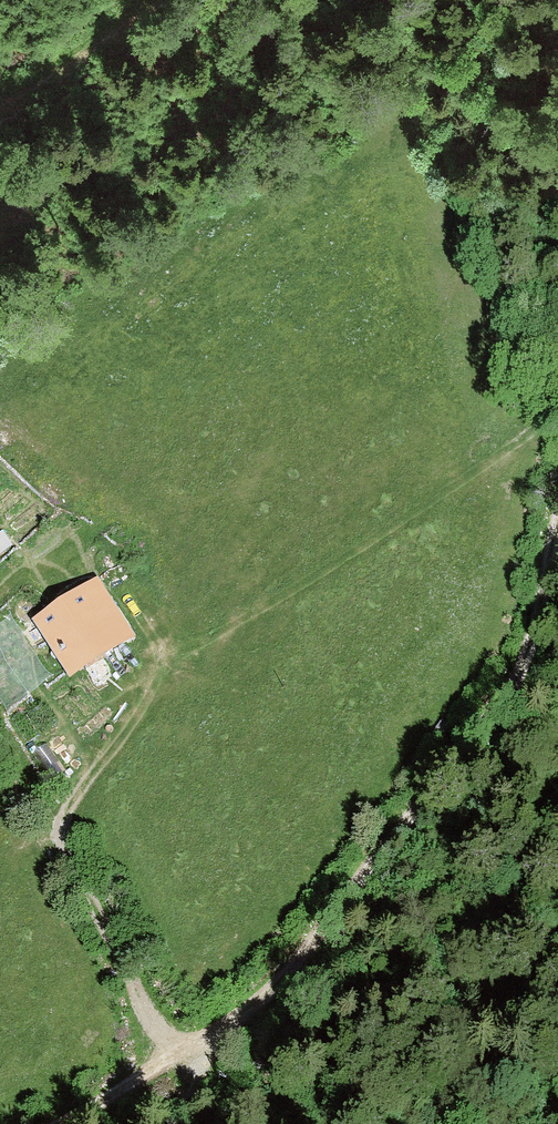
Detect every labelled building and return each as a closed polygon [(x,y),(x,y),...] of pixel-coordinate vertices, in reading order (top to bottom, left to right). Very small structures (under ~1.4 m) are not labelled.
[(91,580),(31,619),(68,675),(128,636),(91,580)]
